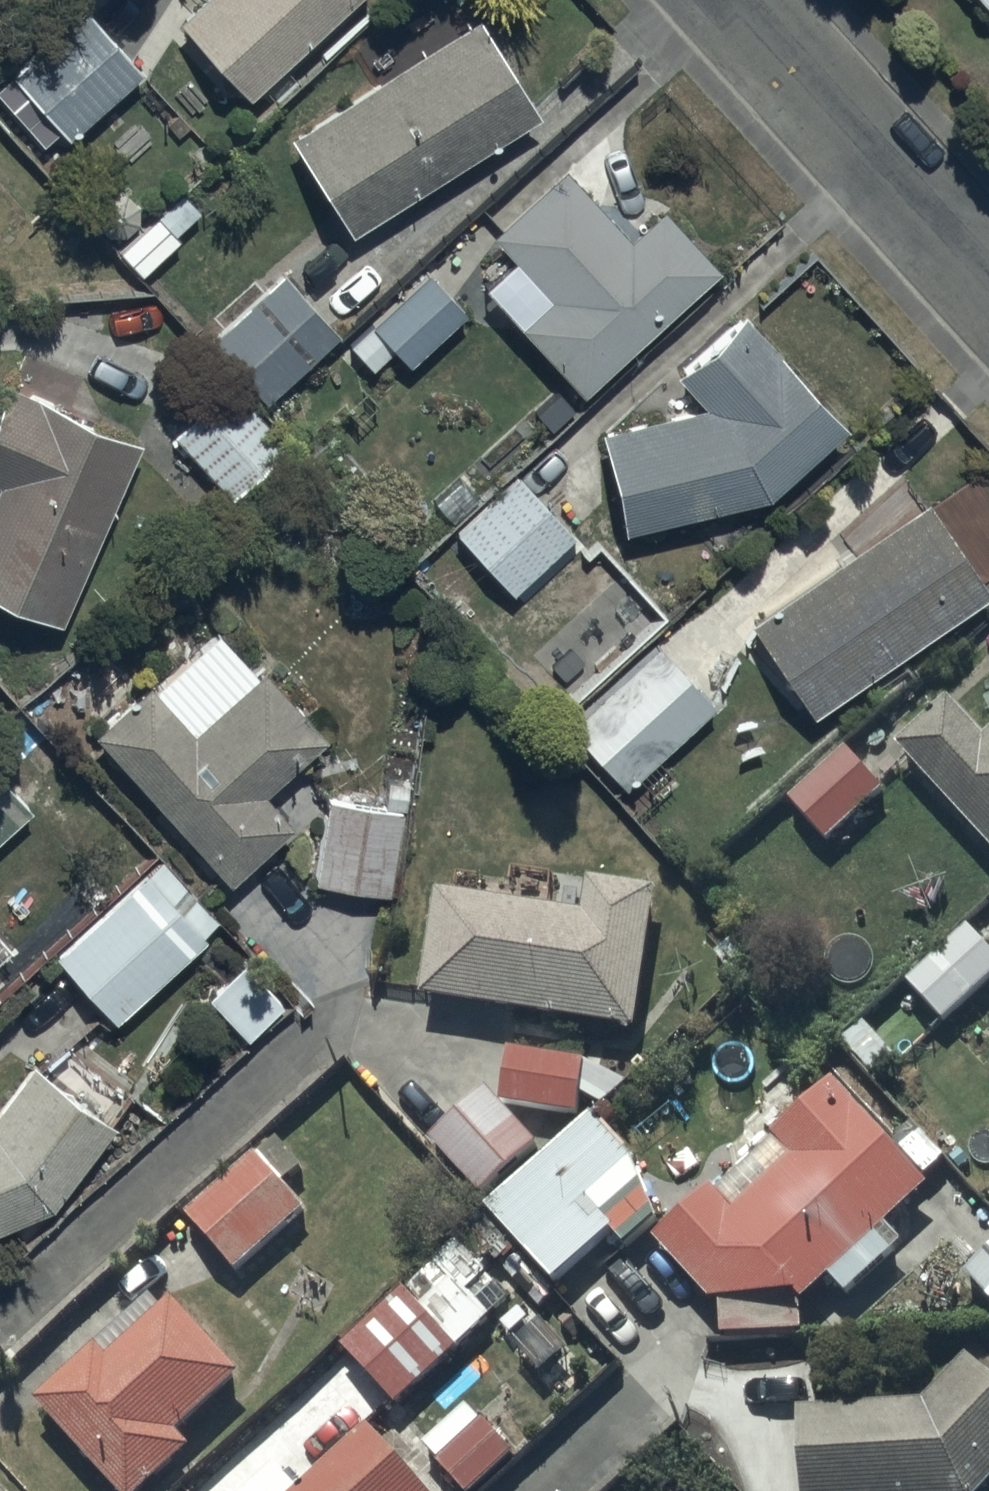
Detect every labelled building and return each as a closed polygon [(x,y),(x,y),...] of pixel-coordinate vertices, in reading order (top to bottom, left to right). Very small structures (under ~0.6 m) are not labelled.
[(177,27),(246,105),(363,1),(363,0),(207,0),(177,27)] [(988,21),(988,0),(970,0),(988,21)] [(85,14),(0,88),(0,103),(42,150),(59,135),(65,143),(141,77),(85,14)] [(537,124),(476,26),(287,144),(348,242),(537,124)] [(629,247),(563,176),(490,244),(547,305),(518,331),(584,402),(718,277),(661,217),(629,247)] [(338,340),(282,276),(207,342),(263,406),(338,340)] [(465,317),(426,276),(349,348),(372,373),(394,352),(409,369),(465,317)] [(706,413),(601,437),(624,536),(768,503),(842,440),(744,325),(678,381),(706,413)] [(232,387),(172,443),(225,500),(285,443),(232,387)] [(6,389),(0,403),(0,609),(58,634),(139,445),(6,389)] [(574,542),(515,474),(451,529),(510,597),(574,542)] [(987,599),(926,510),(747,630),(809,721),(987,599)] [(211,633),(91,741),(226,890),(287,834),(260,804),(324,745),(261,676),(255,681),(211,633)] [(655,650),(566,732),(623,793),(712,710),(655,650)] [(898,760),(988,860),(988,747),(986,750),(951,712),(898,760)] [(850,759),(788,808),(824,853),(886,803),(850,759)] [(32,817),(0,779),(0,845),(32,817)] [(404,816),(324,803),(311,887),(391,899),(404,816)] [(158,861),(51,959),(114,1027),(221,930),(158,861)] [(584,924),(438,904),(423,1012),(638,1042),(658,899),(589,890),(584,924)] [(970,933),(884,1010),(904,1033),(924,1014),(941,1032),(988,989),(988,953),(970,933)] [(240,966),(204,1002),(245,1043),(281,1008),(240,966)] [(583,1070),(510,1060),(503,1111),(576,1121),(583,1070)] [(0,1107),(0,1238),(49,1217),(113,1133),(29,1069),(0,1107)] [(732,1221),(715,1200),(659,1251),(712,1310),(723,1312),(722,1349),(802,1345),(803,1313),(833,1288),(847,1305),(895,1266),(878,1245),(928,1204),(838,1094),(775,1146),(794,1170),(732,1221)] [(540,1158),(487,1098),(430,1148),(482,1208),(540,1158)] [(489,1223),(553,1294),(610,1243),(626,1260),(660,1230),(638,1171),(594,1124),(489,1223)] [(309,1220),(258,1163),(187,1225),(238,1283),(309,1220)] [(988,1311),(988,1270),(969,1286),(988,1311)] [(406,1299),(345,1357),(400,1415),(461,1357),(406,1299)] [(37,1414),(105,1490),(164,1490),(194,1464),(179,1447),(246,1389),(175,1309),(107,1369),(99,1359),(37,1414)] [(801,1422),(803,1490),(988,1490),(988,1388),(969,1369),(926,1414),(801,1422)] [(425,1457),(442,1474),(439,1478),(451,1490),(489,1490),(516,1464),(467,1415),(425,1457)]
